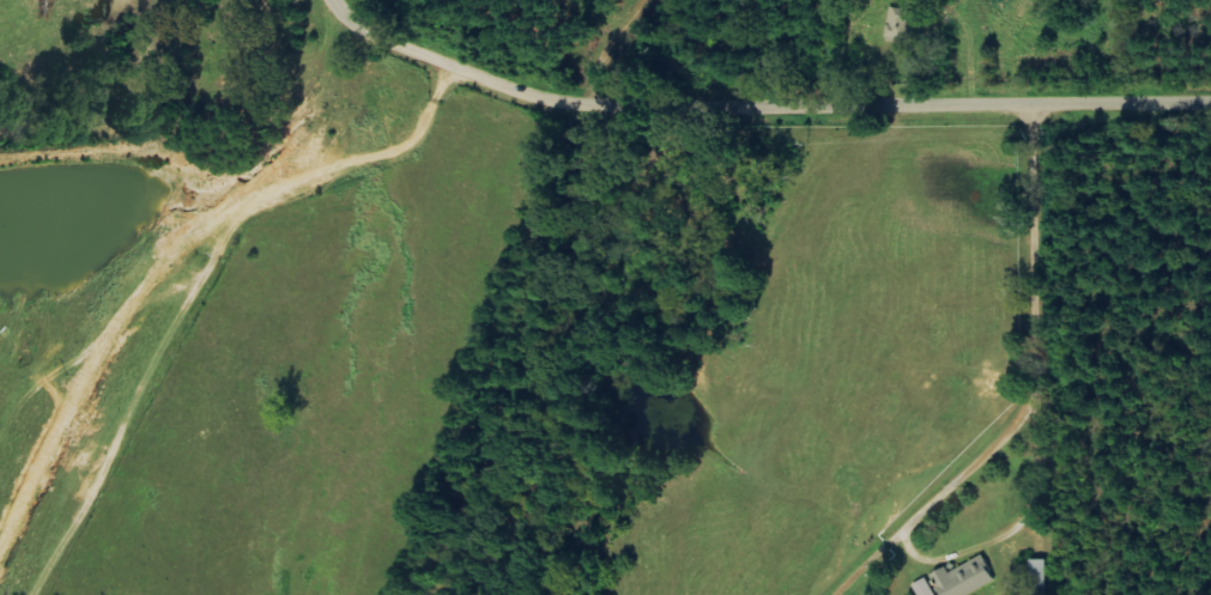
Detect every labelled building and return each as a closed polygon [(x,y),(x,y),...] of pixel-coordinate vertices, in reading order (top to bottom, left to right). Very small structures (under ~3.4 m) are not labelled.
[(915,43),(917,9),(890,8),(888,42),(915,43)] [(987,556),(952,571),(951,567),(937,573),(947,594),(969,594),(999,581),(987,556)] [(931,579),(917,584),(921,594),(937,594),(931,579)]
